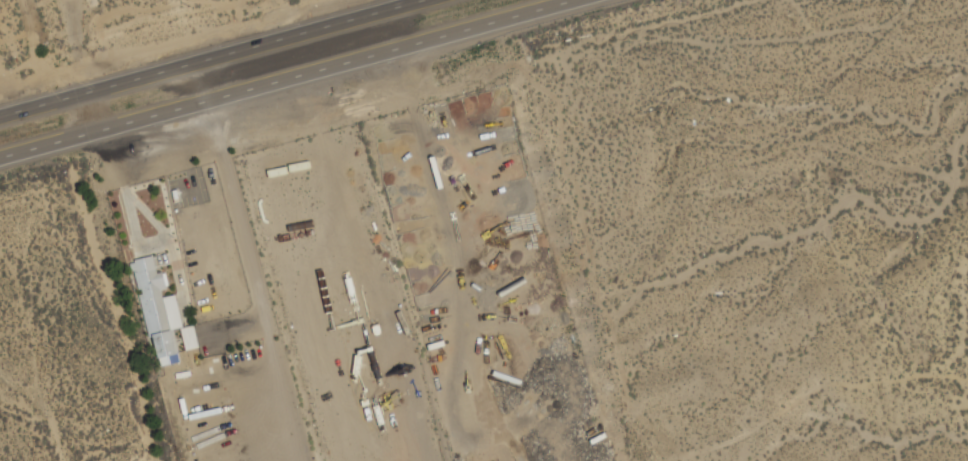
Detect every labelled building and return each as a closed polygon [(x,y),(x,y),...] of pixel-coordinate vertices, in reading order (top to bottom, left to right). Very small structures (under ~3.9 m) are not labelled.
[(150,257),(173,355),(152,360),(129,262),(150,257)] [(173,293),(181,326),(170,329),(162,296),(173,293)] [(189,327),(196,349),(183,353),(176,331),(189,327)]
